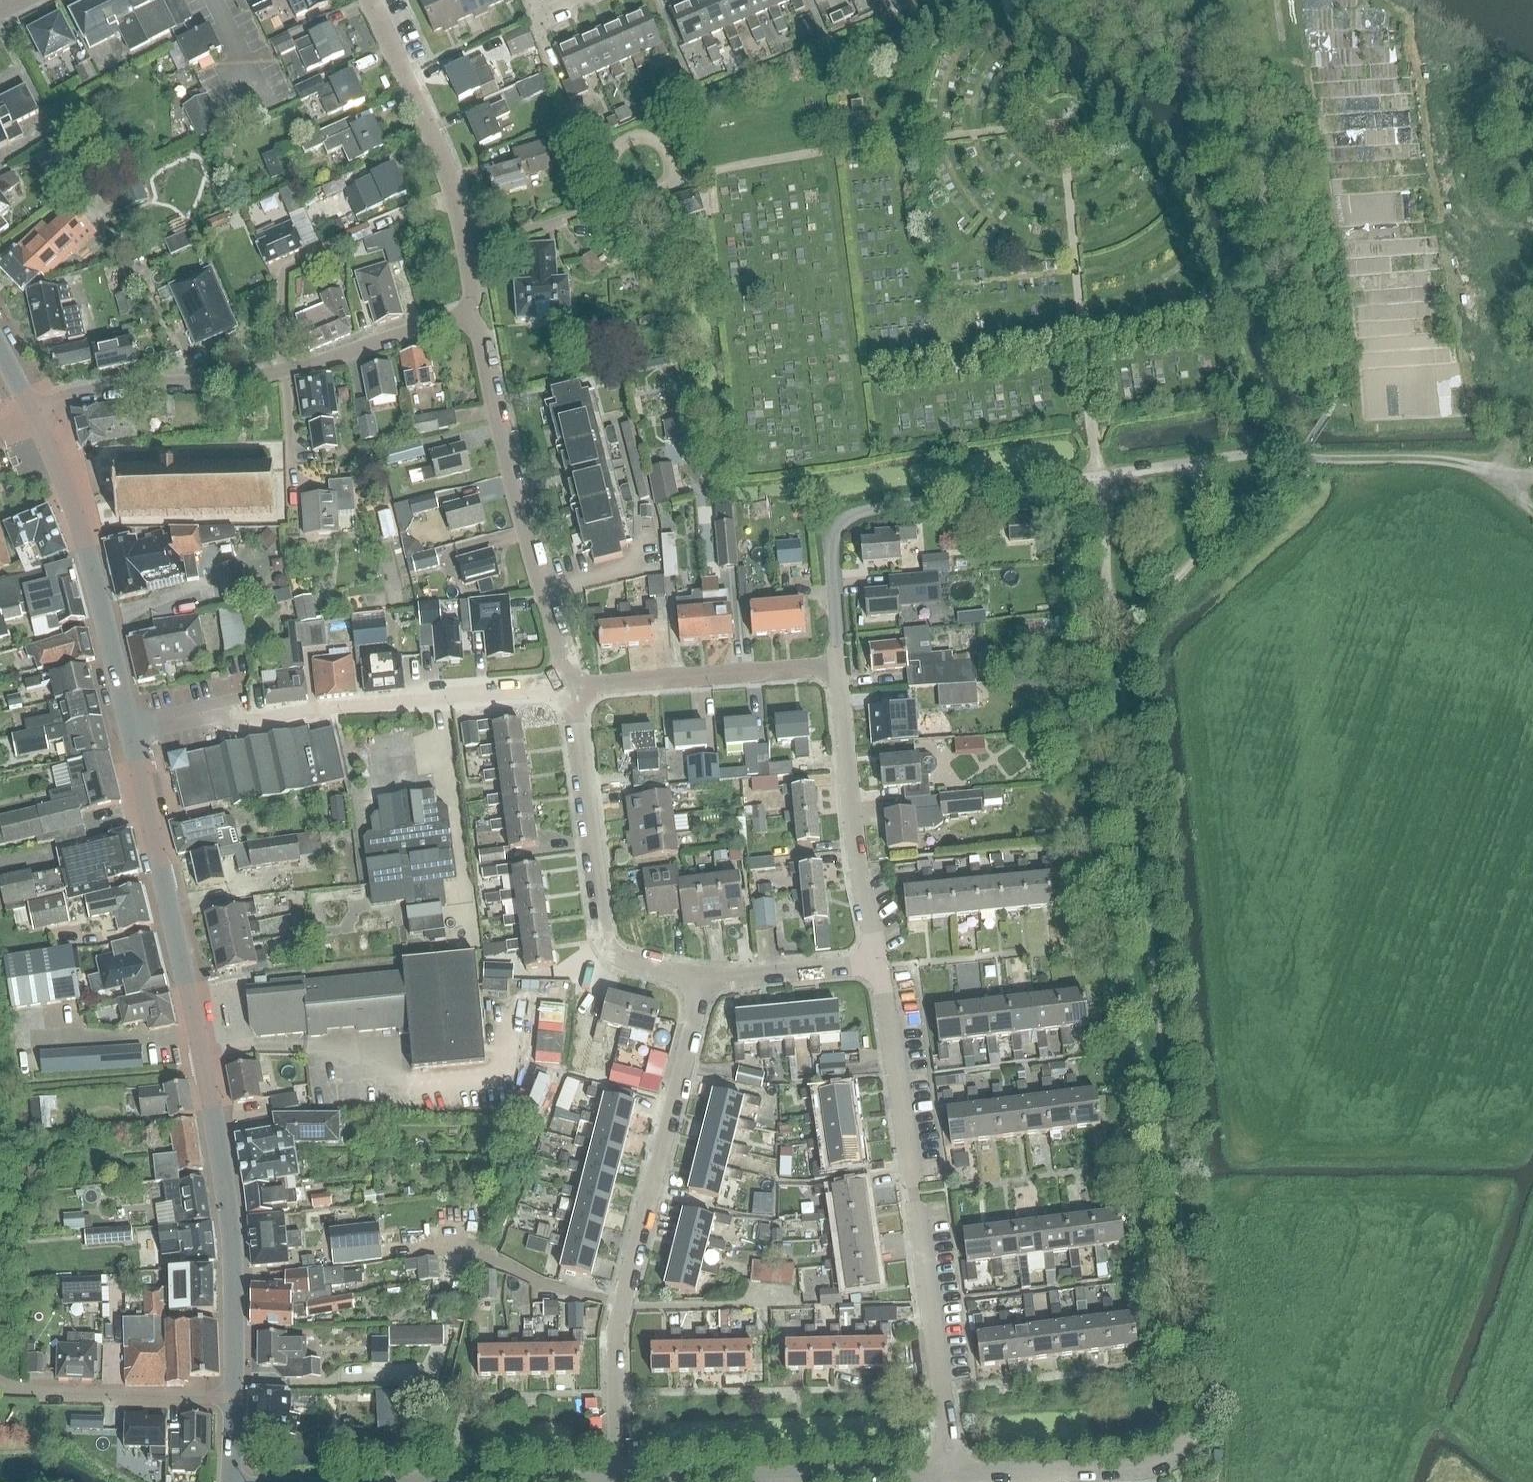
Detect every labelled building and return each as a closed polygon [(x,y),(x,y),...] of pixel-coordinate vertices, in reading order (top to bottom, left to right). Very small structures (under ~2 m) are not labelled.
[(171,32),(183,25),(185,25),(184,23),(191,20),(181,0),(93,0),(70,12),(89,49),(114,36),(116,40),(121,38),(129,53),(171,32)] [(252,13),(272,4),(270,0),(246,0),(252,13)] [(296,19),(327,5),(325,0),(288,0),(296,19)] [(450,29),(437,0),(418,0),(433,33),(442,28),(444,32),(450,29)] [(464,19),(455,0),(437,0),(450,29),(457,26),(455,22),(464,19)] [(481,15),(474,0),(455,0),(464,19),(473,14),(475,18),(481,15)] [(495,5),(493,0),(474,0),(481,15),(488,12),(486,9),(495,5)] [(710,35),(708,36),(692,0),(670,10),(685,46),(701,39),(712,64),(721,60),(710,35)] [(710,35),(723,30),(728,42),(729,41),(733,51),(741,48),(737,38),(738,37),(733,26),(730,27),(719,0),(692,0),(708,36),(710,35)] [(730,27),(733,26),(746,20),(755,43),(765,39),(755,16),(752,17),(745,0),(719,0),(730,27)] [(777,7),(774,8),(771,0),(745,0),(752,17),(755,16),(768,11),(778,34),(787,30),(777,7)] [(777,7),(790,2),(795,13),(804,9),(800,0),(771,0),(774,8),(777,7)] [(849,8),(830,17),(833,25),(844,20),(844,19),(853,15),(849,8)] [(638,55),(641,54),(653,49),(658,61),(669,56),(663,43),(660,44),(645,9),(622,19),(638,55)] [(71,29),(67,31),(59,16),(28,32),(45,64),(70,50),(79,67),(91,61),(78,38),(76,39),(71,29)] [(651,78),(641,54),(638,55),(622,19),(600,29),(616,65),(619,64),(631,58),(641,82),(651,78)] [(812,19),(800,24),(807,40),(819,35),(812,19)] [(183,25),(171,32),(189,67),(220,51),(208,27),(189,37),(183,25)] [(306,71),(307,70),(343,55),(330,26),(308,36),(309,38),(295,44),(306,71)] [(536,51),(526,27),(503,37),(513,61),(536,51)] [(616,65),(600,29),(578,38),(593,74),(609,68),(614,79),(624,75),(619,64),(616,65)] [(288,34),(270,42),(277,56),(295,48),(288,34)] [(555,48),(570,81),(562,85),(569,101),(587,93),(582,79),(593,74),(578,38),(555,48)] [(467,63),(466,62),(445,71),(458,100),(479,90),(483,98),(498,91),(482,56),(467,63)] [(86,82),(96,76),(90,63),(80,69),(86,82)] [(341,111),(342,111),(364,101),(351,73),(329,83),(329,84),(324,86),(320,76),(295,87),(301,101),(317,94),(327,116),(341,110),(341,111)] [(523,102),(552,90),(545,73),(516,86),(523,102)] [(9,145),(8,144),(23,136),(17,124),(39,113),(25,85),(0,98),(0,150),(9,145)] [(182,106),(198,139),(223,127),(207,94),(182,106)] [(489,109),(489,108),(466,118),(479,146),(502,136),(494,119),(508,113),(503,103),(489,109)] [(631,118),(626,106),(613,112),(619,123),(631,118)] [(582,117),(570,123),(578,141),(590,136),(582,117)] [(342,148),(349,164),(385,148),(372,119),(350,129),(351,130),(340,135),(335,125),(298,142),(304,154),(322,146),(327,155),(342,148)] [(550,139),(565,133),(560,122),(545,128),(550,139)] [(218,158),(231,159),(232,141),(219,140),(218,158)] [(494,198),(527,189),(523,176),(552,167),(544,141),(513,151),(517,165),(487,174),(494,198)] [(366,212),(370,211),(406,195),(393,166),(354,183),(366,212)] [(0,179),(0,233),(8,227),(2,220),(12,212),(1,197),(19,183),(11,173),(0,179)] [(125,211),(148,200),(137,174),(113,184),(125,211)] [(321,188),(326,198),(347,189),(342,178),(321,188)] [(290,187),(278,192),(288,215),(300,210),(290,187)] [(645,228),(703,211),(696,189),(639,206),(645,228)] [(16,247),(0,263),(0,269),(22,292),(40,275),(43,279),(63,259),(67,263),(87,244),(84,241),(93,232),(72,210),(49,232),(45,229),(21,252),(16,247)] [(225,214),(206,222),(210,230),(229,223),(225,214)] [(256,242),(254,242),(265,265),(302,249),(290,221),(274,228),(273,224),(252,234),(256,242)] [(200,243),(193,228),(164,241),(170,256),(200,243)] [(556,279),(553,244),(521,246),(524,283),(514,283),(517,321),(571,317),(568,278),(556,279)] [(579,262),(592,277),(603,268),(589,253),(579,262)] [(368,305),(369,305),(375,326),(402,317),(385,263),(353,273),(363,306),(368,305)] [(210,267),(168,286),(194,347),(237,328),(210,267)] [(57,287),(26,290),(37,341),(55,338),(66,335),(67,341),(85,337),(78,307),(62,311),(60,302),(71,300),(67,285),(57,287)] [(320,296),(323,305),(295,317),(309,351),(350,334),(344,319),(351,317),(341,288),(320,296)] [(132,291),(114,296),(120,316),(138,311),(132,291)] [(86,343),(78,345),(50,351),(54,369),(95,360),(97,373),(138,364),(132,339),(99,347),(97,337),(85,340),(86,343)] [(403,353),(400,354),(407,391),(435,385),(427,348),(415,351),(413,348),(404,350),(403,353)] [(668,357),(639,363),(641,371),(670,365),(668,357)] [(369,403),(395,398),(388,364),(363,369),(369,403)] [(331,415),(337,415),(330,373),(295,379),(301,420),(309,419),(314,452),(336,449),(331,415)] [(553,427),(594,417),(588,392),(581,394),(579,384),(550,391),(553,401),(547,402),(553,427)] [(174,418),(173,398),(157,399),(158,419),(174,418)] [(105,443),(137,437),(132,402),(96,407),(71,411),(81,449),(105,443)] [(413,435),(438,430),(435,413),(410,417),(413,435)] [(374,417),(356,420),(360,441),(378,438),(374,417)] [(553,427),(562,461),(602,451),(594,417),(553,427)] [(663,422),(665,440),(684,438),(682,419),(663,422)] [(629,423),(620,425),(623,438),(632,435),(629,423)] [(615,435),(613,426),(606,428),(604,432),(605,437),(615,435)] [(611,445),(617,444),(615,435),(605,437),(606,443),(611,445)] [(632,435),(623,438),(626,450),(635,448),(632,435)] [(422,483),(436,479),(469,470),(463,444),(430,453),(433,467),(419,471),(422,483)] [(635,448),(626,450),(630,463),(639,460),(635,448)] [(611,486),(602,451),(562,461),(565,474),(573,472),(576,482),(567,484),(570,496),(611,486)] [(639,460),(630,463),(633,475),(642,473),(639,460)] [(162,465),(162,471),(113,472),(116,518),(274,514),(272,468),(174,470),(174,464),(170,461),(165,461),(162,465)] [(678,499),(671,463),(646,469),(653,504),(678,499)] [(642,473),(633,475),(636,488),(645,485),(642,473)] [(328,481),(329,495),(302,497),(304,535),(338,533),(337,512),(355,511),(353,480),(328,481)] [(630,493),(627,485),(620,487),(618,491),(619,496),(630,493)] [(645,485),(636,488),(639,500),(648,498),(645,485)] [(570,496),(579,531),(619,521),(611,486),(570,496)] [(625,504),(632,502),(630,493),(619,496),(621,501),(625,504)] [(413,516),(438,509),(434,495),(393,505),(400,534),(405,533),(413,519),(413,516)] [(449,532),(450,532),(483,524),(476,497),(442,506),(449,532)] [(714,523),(718,569),(738,567),(733,522),(732,522),(730,500),(714,502),(716,523),(714,523)] [(7,568),(11,580),(62,567),(58,555),(65,552),(47,508),(3,526),(14,553),(16,552),(20,563),(11,567),(7,568)] [(1007,517),(1009,542),(1043,540),(1041,515),(1007,517)] [(626,545),(619,521),(579,531),(585,555),(591,554),(593,564),(621,557),(619,547),(626,545)] [(873,531),(874,539),(860,540),(862,564),(901,561),(900,544),(916,542),(915,527),(873,531)] [(117,600),(148,592),(146,585),(185,576),(186,581),(198,579),(194,554),(203,553),(201,546),(235,539),(233,528),(198,528),(169,528),(170,535),(163,537),(162,532),(144,536),(145,540),(137,542),(136,536),(104,543),(117,600)] [(268,550),(278,540),(268,529),(257,539),(268,550)] [(782,563),(810,559),(806,532),(778,537),(782,563)] [(7,568),(11,567),(0,533),(0,570),(7,568)] [(673,534),(660,535),(663,578),(677,577),(673,534)] [(408,538),(401,539),(405,557),(423,552),(422,546),(408,538)] [(463,586),(464,585),(497,577),(490,550),(456,560),(463,586)] [(438,566),(434,552),(410,558),(414,573),(438,566)] [(948,554),(920,556),(922,575),(949,572),(948,554)] [(216,568),(220,591),(243,587),(238,563),(216,568)] [(11,580),(0,583),(0,639),(8,637),(3,620),(22,615),(21,613),(28,611),(35,635),(61,628),(61,625),(84,619),(70,565),(62,567),(11,580)] [(898,607),(915,606),(940,603),(937,574),(890,578),(891,591),(864,594),(866,617),(898,615),(898,607)] [(663,575),(647,577),(649,598),(665,596),(663,575)] [(390,576),(390,599),(413,599),(414,576),(390,576)] [(732,638),(729,606),(728,591),(718,591),(716,577),(701,579),(702,591),(706,640),(732,638)] [(293,603),(290,591),(274,594),(277,607),(293,603)] [(679,642),(706,640),(702,591),(691,591),(692,598),(675,600),(679,642)] [(316,620),(311,596),(293,599),(298,624),(316,620)] [(508,599),(469,603),(471,626),(483,625),(486,658),(513,656),(510,622),(508,599)] [(802,600),(775,602),(778,634),(805,632),(802,600)] [(419,628),(432,627),(435,662),(462,660),(458,619),(447,620),(447,626),(441,626),(440,613),(449,612),(448,601),(439,602),(439,601),(417,603),(419,628)] [(646,621),(630,622),(632,646),(654,644),(652,622),(657,621),(655,602),(645,603),(646,621)] [(752,636),(778,634),(775,602),(749,605),(752,636)] [(620,623),(598,625),(600,649),(632,646),(630,622),(628,604),(618,605),(620,623)] [(229,649),(251,647),(249,605),(226,606),(229,649)] [(602,608),(587,609),(588,621),(603,620),(602,608)] [(958,612),(958,620),(985,618),(984,610),(958,612)] [(383,611),(350,614),(354,648),(386,645),(383,611)] [(152,620),(155,633),(127,639),(137,684),(166,677),(163,663),(205,657),(198,614),(152,620)] [(277,684),(263,685),(265,705),(307,701),(303,669),(304,668),(301,641),(303,640),(301,624),(287,625),(289,641),(278,642),(281,670),(275,671),(277,684)] [(908,688),(980,683),(983,682),(983,678),(988,678),(986,660),(959,662),(959,658),(952,659),(951,651),(931,653),(929,626),(903,629),(905,642),(869,646),(872,671),(906,668),(908,688)] [(60,667),(66,667),(94,660),(87,630),(64,635),(25,648),(27,657),(34,659),(37,670),(42,668),(60,667)] [(351,653),(312,658),(316,700),(355,695),(351,653)] [(400,657),(361,661),(364,695),(404,690),(400,657)] [(50,675),(25,681),(27,690),(51,684),(55,702),(58,702),(94,693),(88,667),(86,667),(50,675)] [(975,684),(935,687),(937,705),(977,702),(975,684)] [(24,721),(27,732),(27,733),(44,730),(44,729),(63,725),(100,717),(94,693),(58,702),(55,702),(48,703),(50,715),(24,721)] [(19,694),(6,697),(9,711),(22,708),(19,694)] [(917,740),(914,706),(869,709),(872,744),(917,740)] [(63,725),(44,729),(44,730),(47,744),(62,740),(67,761),(108,752),(100,717),(63,725)] [(806,741),(808,741),(806,717),(775,719),(777,743),(795,742),(796,757),(808,756),(806,741)] [(755,744),(757,744),(755,720),(724,723),(726,747),(743,745),(746,776),(757,775),(755,744)] [(492,730),(494,746),(522,742),(519,721),(493,725),(492,721),(476,723),(477,732),(492,730)] [(476,723),(461,725),(464,747),(478,745),(476,723)] [(715,757),(705,758),(704,748),(706,748),(704,724),(673,727),(675,751),(692,749),(693,759),(686,760),(687,785),(698,784),(717,782),(715,757)] [(773,726),(765,727),(767,740),(774,739),(773,726)] [(183,812),(215,805),(230,801),(232,807),(344,781),(332,729),(309,734),(308,728),(291,732),(185,756),(184,754),(169,758),(171,767),(173,773),(174,773),(183,812)] [(664,750),(655,751),(653,728),(622,731),(624,755),(637,754),(638,771),(631,771),(632,788),(667,785),(664,750)] [(27,732),(11,736),(16,758),(49,751),(47,744),(44,730),(27,733),(27,732)] [(961,737),(962,753),(991,752),(991,736),(961,737)] [(496,755),(498,770),(525,767),(522,742),(494,746),(479,748),(481,757),(496,755)] [(48,794),(51,804),(116,788),(107,753),(66,763),(72,788),(48,794)] [(928,755),(909,756),(879,760),(883,789),(903,786),(904,799),(929,797),(927,776),(930,776),(930,773),(932,772),(936,768),(936,761),(931,757),(929,758),(928,755)] [(790,762),(768,764),(769,777),(792,775),(790,762)] [(499,780),(501,795),(529,791),(525,767),(498,770),(483,773),(484,782),(499,780)] [(776,777),(750,779),(751,792),(777,791),(776,777)] [(791,795),(793,812),(793,817),(816,814),(813,787),(791,789),(791,784),(781,785),(782,796),(791,795)] [(61,847),(87,842),(80,813),(120,803),(116,788),(51,804),(0,817),(0,846),(36,837),(37,844),(59,839),(61,847)] [(983,807),(993,806),(1001,805),(1000,789),(981,791),(983,807)] [(390,894),(394,894),(395,904),(404,902),(409,935),(423,933),(424,938),(430,942),(445,940),(441,906),(446,906),(442,882),(456,881),(447,808),(441,804),(436,804),(435,790),(376,798),(378,813),(374,813),(369,819),(371,833),(367,833),(363,839),(369,887),(383,886),(384,890),(390,894)] [(502,805),(504,820),(532,816),(529,791),(501,795),(486,797),(487,807),(502,805)] [(905,812),(904,812),(885,814),(888,850),(917,847),(916,830),(934,828),(942,822),(941,817),(982,813),(979,791),(938,794),(938,796),(904,800),(905,812)] [(628,819),(672,814),(669,793),(626,799),(628,819)] [(346,823),(343,797),(329,799),(332,825),(346,823)] [(751,807),(752,821),(765,819),(764,806),(751,807)] [(224,819),(222,809),(169,823),(177,854),(219,843),(221,850),(231,847),(227,831),(236,829),(234,821),(233,821),(232,817),(224,819)] [(793,817),(793,812),(783,813),(784,824),(794,823),(796,844),(818,842),(816,814),(793,817)] [(675,834),(672,814),(628,819),(630,833),(626,834),(627,841),(675,834)] [(532,816),(504,820),(490,822),(491,832),(506,830),(509,850),(536,846),(532,816)] [(766,833),(765,819),(752,821),(753,834),(766,833)] [(87,842),(61,847),(55,849),(60,870),(29,877),(28,872),(0,878),(0,898),(4,915),(23,911),(21,903),(65,892),(67,901),(108,891),(106,880),(139,873),(129,830),(106,836),(106,837),(87,842)] [(247,844),(231,847),(221,850),(191,856),(198,888),(225,881),(220,859),(235,856),(238,870),(251,868),(251,869),(300,861),(300,858),(336,852),(333,831),(317,834),(317,832),(296,835),(297,836),(247,843),(247,844)] [(675,834),(627,841),(628,847),(632,847),(633,860),(677,854),(675,834)] [(504,861),(503,848),(477,851),(479,864),(504,861)] [(773,857),(748,859),(750,871),(774,869),(773,857)] [(1042,875),(1027,876),(1024,876),(1027,910),(1051,907),(1048,876),(1051,876),(1050,858),(1040,859),(1042,875)] [(1019,877),(1004,879),(1000,879),(1003,912),(1027,910),(1024,876),(1027,876),(1026,860),(1017,861),(1019,877)] [(994,879),(980,881),(976,881),(979,914),(1003,912),(1000,879),(1004,879),(1002,862),(993,863),(994,879)] [(821,865),(799,867),(798,863),(788,864),(789,875),(798,874),(800,891),(800,896),(823,894),(821,865)] [(971,881),(956,883),(952,883),(955,917),(979,914),(976,881),(980,881),(978,864),(969,865),(971,881)] [(512,875),(514,891),(514,895),(542,891),(539,866),(511,870),(511,865),(480,870),(482,880),(497,878),(497,877),(512,875)] [(672,911),(681,910),(677,882),(678,882),(676,866),(659,868),(665,916),(672,915),(672,911)] [(947,884),(932,885),(927,886),(931,919),(955,917),(952,883),(956,883),(954,867),(945,868),(947,884)] [(665,916),(659,868),(642,871),(648,914),(658,913),(658,917),(665,916)] [(927,886),(932,885),(930,869),(921,870),(922,886),(903,887),(907,922),(931,919),(927,886)] [(718,877),(723,921),(744,918),(738,874),(718,877)] [(710,922),(723,921),(718,877),(697,880),(703,927),(710,926),(710,922)] [(703,927),(697,880),(678,882),(677,882),(681,910),(683,926),(696,924),(696,928),(703,927)] [(771,884),(757,885),(759,900),(773,899),(771,884)] [(140,885),(108,892),(84,898),(89,920),(110,915),(111,920),(113,920),(116,932),(149,924),(140,885)] [(514,895),(514,891),(484,895),(485,905),(516,901),(518,916),(518,920),(546,916),(542,891),(514,895)] [(826,921),(823,894),(800,896),(800,891),(790,892),(791,902),(801,901),(803,923),(826,921)] [(62,894),(27,902),(33,930),(69,922),(62,894)] [(752,902),(755,930),(777,927),(774,900),(752,902)] [(208,933),(248,924),(246,915),(256,912),(253,902),(204,913),(208,933)] [(519,925),(521,940),(522,945),(549,941),(546,916),(518,920),(518,916),(502,918),(504,927),(519,925)] [(258,921),(248,924),(208,933),(213,952),(252,943),(250,934),(260,932),(258,921)] [(99,975),(87,977),(91,995),(124,987),(126,999),(166,990),(152,933),(110,944),(112,954),(96,957),(99,975)] [(522,945),(521,940),(506,942),(507,952),(522,950),(525,970),(552,966),(549,941),(522,945)] [(252,943),(213,952),(217,972),(266,960),(264,950),(254,953),(252,943)] [(11,1010),(79,999),(71,946),(3,957),(11,1010)] [(401,961),(403,973),(304,983),(304,979),(270,982),(270,986),(246,988),(253,1028),(257,1028),(258,1037),(307,1032),(307,1038),(328,1036),(327,1031),(356,1028),(357,1033),(398,1030),(398,1035),(408,1034),(412,1070),(485,1063),(474,954),(401,961)] [(514,965),(483,963),(482,978),(513,980),(514,965)] [(507,981),(482,979),(482,991),(507,993),(507,981)] [(174,1026),(166,990),(126,999),(110,1003),(112,1008),(119,1006),(123,1026),(147,1020),(149,1031),(174,1026)] [(1083,992),(1058,995),(1062,1029),(1060,1030),(1062,1047),(1071,1046),(1069,1029),(1087,1026),(1083,992)] [(606,1026),(621,1030),(626,1031),(634,1000),(609,994),(601,1023),(597,1022),(593,1040),(602,1042),(606,1026)] [(1058,995),(1033,997),(1037,1032),(1035,1033),(1037,1050),(1046,1049),(1044,1031),(1060,1030),(1062,1029),(1058,995)] [(1033,997),(1009,1000),(1013,1035),(1010,1035),(1012,1053),(1022,1052),(1019,1034),(1035,1033),(1037,1032),(1033,997)] [(626,1031),(621,1030),(617,1046),(626,1049),(630,1033),(651,1038),(659,1007),(634,1000),(626,1031)] [(988,1038),(986,1038),(988,1056),(997,1055),(995,1037),(1010,1035),(1013,1035),(1009,1000),(984,1003),(988,1038)] [(970,1040),(986,1038),(988,1038),(984,1003),(959,1006),(964,1041),(961,1041),(963,1059),(972,1058),(970,1040)] [(814,1039),(809,1039),(810,1056),(820,1055),(818,1038),(840,1036),(837,1005),(811,1007),(814,1039)] [(934,1009),(938,1043),(936,1043),(938,1062),(948,1061),(946,1043),(961,1041),(964,1041),(959,1006),(934,1009)] [(793,1041),(809,1039),(814,1039),(811,1007),(786,1009),(789,1041),(784,1042),(785,1058),(795,1057),(793,1041)] [(763,1044),(759,1044),(760,1061),(770,1060),(768,1043),(784,1042),(789,1041),(786,1009),(760,1011),(763,1044)] [(743,1046),(759,1044),(763,1044),(760,1011),(735,1014),(737,1043),(733,1044),(735,1063),(744,1062),(743,1046)] [(1106,1022),(1093,1024),(1095,1040),(1108,1038),(1106,1022)] [(141,1046),(101,1048),(102,1070),(142,1068),(141,1046)] [(101,1048),(39,1052),(41,1074),(102,1070),(101,1048)] [(661,1080),(667,1055),(651,1051),(645,1076),(661,1080)] [(819,1060),(820,1078),(845,1076),(844,1064),(848,1064),(848,1054),(822,1056),(819,1060)] [(259,1062),(258,1062),(226,1068),(233,1104),(261,1099),(259,1085),(263,1084),(259,1062)] [(638,1089),(642,1072),(613,1065),(608,1082),(638,1089)] [(1041,1067),(1042,1079),(1051,1078),(1050,1066),(1041,1067)] [(738,1067),(735,1082),(761,1089),(765,1073),(738,1067)] [(1023,1069),(1015,1070),(1017,1083),(1025,1082),(1023,1069)] [(1065,1077),(1067,1094),(1070,1094),(1074,1129),(1099,1126),(1095,1091),(1077,1093),(1074,1076),(1065,1077)] [(560,1115),(574,1119),(584,1081),(570,1077),(560,1115)] [(1041,1080),(1043,1098),(1045,1097),(1050,1132),(1074,1129),(1070,1094),(1067,1094),(1052,1096),(1050,1079),(1041,1080)] [(1020,1100),(1025,1135),(1050,1132),(1045,1097),(1043,1098),(1027,1099),(1025,1082),(1017,1083),(1016,1083),(1018,1101),(1020,1100)] [(168,1114),(169,1120),(193,1115),(187,1083),(165,1088),(138,1090),(141,1116),(168,1114)] [(1000,1138),(1025,1135),(1020,1100),(1018,1101),(1003,1103),(1000,1085),(991,1086),(993,1104),(996,1103),(1000,1138)] [(634,1092),(610,1086),(607,1097),(631,1103),(634,1092)] [(634,1104),(631,1103),(607,1097),(608,1093),(588,1088),(586,1097),(602,1101),(598,1117),(597,1121),(628,1129),(634,1104)] [(971,1107),(976,1141),(1000,1138),(996,1103),(993,1104),(978,1106),(976,1088),(967,1089),(969,1107),(971,1107)] [(821,1119),(852,1114),(849,1089),(818,1093),(818,1089),(800,1092),(801,1100),(818,1098),(820,1114),(821,1119)] [(950,1144),(976,1141),(971,1107),(969,1107),(953,1109),(951,1091),(942,1092),(944,1111),(946,1111),(950,1144)] [(713,1092),(707,1117),(738,1125),(739,1120),(743,1104),(759,1108),(761,1099),(742,1094),(741,1099),(713,1092)] [(295,1093),(269,1098),(272,1112),(298,1107),(295,1093)] [(30,1100),(33,1131),(52,1129),(50,1111),(58,1110),(57,1098),(30,1100)] [(597,1121),(598,1117),(582,1113),(580,1121),(596,1126),(592,1141),(591,1146),(622,1153),(628,1129),(597,1121)] [(243,1186),(244,1187),(286,1181),(286,1180),(300,1178),(294,1144),(339,1145),(340,1114),(272,1114),(275,1130),(235,1137),(244,1186),(243,1186)] [(821,1123),(824,1139),(824,1144),(856,1140),(852,1114),(821,1119),(820,1114),(803,1116),(805,1126),(821,1123)] [(755,1124),(739,1120),(738,1125),(707,1117),(700,1142),(731,1150),(733,1145),(737,1129),(753,1133),(755,1124)] [(178,1180),(177,1174),(202,1170),(194,1119),(168,1123),(173,1154),(152,1157),(155,1183),(162,1182),(178,1180)] [(141,1144),(159,1143),(158,1130),(140,1132),(141,1144)] [(591,1146),(592,1141),(575,1137),(573,1146),(590,1150),(586,1166),(585,1170),(615,1178),(622,1153),(591,1146)] [(860,1165),(856,1140),(824,1144),(824,1139),(808,1141),(809,1150),(825,1148),(827,1163),(813,1165),(815,1181),(845,1176),(844,1168),(860,1165)] [(749,1149),(733,1145),(731,1150),(700,1142),(694,1167),(725,1174),(727,1169),(730,1153),(747,1157),(749,1149)] [(541,1160),(530,1157),(527,1169),(538,1172),(541,1160)] [(791,1178),(792,1158),(780,1157),(779,1177),(791,1178)] [(585,1170),(586,1166),(569,1162),(567,1171),(583,1175),(580,1190),(578,1195),(609,1203),(615,1178),(585,1170)] [(743,1173),(727,1169),(725,1174),(694,1167),(688,1192),(719,1199),(724,1178),(741,1182),(743,1173)] [(172,1204),(175,1225),(210,1220),(203,1179),(179,1183),(178,1180),(162,1182),(165,1204),(172,1204)] [(247,1214),(273,1211),(287,1210),(286,1205),(297,1204),(295,1190),(288,1191),(286,1181),(244,1187),(247,1214)] [(832,1194),(834,1210),(835,1214),(866,1210),(862,1185),(833,1189),(833,1184),(813,1187),(815,1196),(832,1194)] [(578,1195),(580,1190),(563,1186),(561,1195),(578,1199),(574,1215),(572,1220),(603,1228),(609,1203),(578,1195)] [(375,1190),(362,1192),(364,1204),(376,1202),(375,1190)] [(329,1194),(312,1196),(314,1207),(330,1205),(329,1194)] [(772,1217),(773,1196),(753,1194),(751,1215),(772,1217)] [(572,1220),(574,1215),(557,1210),(554,1219),(571,1223),(567,1239),(566,1244),(597,1252),(603,1228),(572,1220)] [(870,1235),(866,1210),(835,1214),(834,1210),(817,1212),(818,1221),(836,1219),(838,1235),(839,1240),(870,1235)] [(683,1211),(677,1236),(708,1244),(709,1239),(713,1223),(729,1227),(731,1218),(713,1214),(712,1218),(683,1211)] [(1119,1212),(1092,1215),(1096,1249),(1094,1249),(1097,1266),(1105,1265),(1103,1248),(1123,1245),(1119,1212)] [(83,1213),(63,1214),(64,1230),(84,1229),(83,1213)] [(286,1233),(284,1215),(247,1219),(252,1267),(289,1264),(287,1250),(302,1248),(300,1232),(286,1233)] [(1078,1251),(1094,1249),(1096,1249),(1092,1215),(1066,1218),(1071,1252),(1069,1252),(1071,1269),(1072,1283),(1082,1282),(1080,1268),(1078,1251)] [(1066,1218),(1041,1222),(1045,1255),(1043,1256),(1046,1284),(1055,1283),(1052,1254),(1069,1252),(1071,1252),(1066,1218)] [(215,1261),(210,1220),(175,1225),(157,1227),(161,1257),(179,1255),(180,1265),(215,1261)] [(1017,1259),(1020,1290),(1030,1288),(1026,1258),(1043,1256),(1045,1255),(1041,1222),(1015,1225),(1019,1259),(1017,1259)] [(378,1225),(328,1230),(331,1252),(353,1250),(352,1248),(380,1245),(378,1225)] [(1015,1225),(989,1228),(993,1262),(991,1262),(993,1279),(1002,1278),(1000,1261),(1017,1259),(1019,1259),(1015,1225)] [(974,1264),(991,1262),(993,1262),(989,1228),(962,1231),(967,1264),(965,1264),(967,1283),(976,1282),(974,1264)] [(84,1231),(85,1246),(113,1244),(112,1229),(84,1231)] [(566,1244),(567,1239),(551,1235),(548,1244),(565,1248),(559,1269),(590,1277),(597,1252),(566,1244)] [(839,1244),(841,1260),(842,1265),(873,1261),(870,1235),(839,1240),(838,1235),(821,1237),(822,1246),(839,1244)] [(726,1243),(709,1239),(708,1244),(677,1236),(670,1261),(701,1269),(703,1264),(707,1248),(723,1252),(726,1243)] [(416,1259),(417,1271),(418,1281),(439,1279),(437,1257),(416,1259)] [(404,1261),(405,1272),(417,1271),(416,1259),(404,1261)] [(877,1286),(873,1261),(842,1265),(841,1260),(824,1263),(826,1271),(842,1269),(845,1291),(877,1286)] [(719,1268),(703,1264),(701,1269),(670,1261),(664,1286),(695,1294),(701,1273),(717,1277),(719,1268)] [(750,1282),(761,1283),(763,1262),(752,1261),(750,1282)] [(761,1283),(771,1284),(774,1263),(763,1262),(761,1283)] [(771,1284),(782,1285),(785,1264),(774,1263),(771,1284)] [(794,1265),(785,1264),(782,1285),(792,1286),(794,1265)] [(213,1269),(168,1270),(168,1289),(168,1304),(169,1313),(213,1312),(213,1269)] [(252,1285),(251,1302),(280,1303),(314,1301),(332,1297),(331,1288),(344,1287),(342,1269),(322,1271),(322,1270),(306,1272),(285,1274),(284,1284),(275,1283),(274,1286),(252,1285)] [(1070,1269),(1058,1270),(1059,1281),(1072,1280),(1070,1269)] [(480,1272),(479,1300),(497,1300),(497,1272),(480,1272)] [(62,1279),(63,1305),(102,1305),(102,1278),(62,1279)] [(1076,1303),(1085,1301),(1083,1288),(1074,1289),(1076,1303)] [(161,1305),(160,1289),(142,1289),(143,1318),(122,1319),(122,1350),(125,1350),(125,1387),(165,1386),(165,1335),(164,1324),(166,1324),(166,1319),(163,1319),(163,1305),(161,1305)] [(841,1289),(819,1290),(820,1304),(841,1303),(841,1289)] [(1050,1306),(1059,1305),(1057,1291),(1048,1293),(1050,1306)] [(1031,1295),(1022,1296),(1024,1310),(1033,1308),(1031,1295)] [(332,1300),(332,1297),(314,1301),(280,1303),(251,1302),(250,1325),(292,1327),(292,1316),(299,1316),(299,1319),(306,1319),(306,1317),(354,1310),(352,1297),(332,1300)] [(999,1310),(1015,1308),(1014,1297),(998,1299),(999,1310)] [(1136,1346),(1132,1313),(1113,1316),(1111,1298),(1101,1299),(1104,1317),(1106,1317),(1110,1350),(1136,1346)] [(1084,1353),(1110,1350),(1106,1317),(1104,1317),(1087,1319),(1085,1301),(1076,1303),(1078,1321),(1080,1320),(1084,1353)] [(543,1317),(558,1317),(557,1302),(543,1302),(543,1317)] [(567,1304),(567,1329),(583,1329),(583,1304),(567,1304)] [(533,1305),(519,1305),(520,1332),(533,1332),(533,1305)] [(839,1316),(854,1316),(853,1305),(839,1305),(839,1316)] [(1050,1306),(1052,1324),(1054,1324),(1058,1357),(1084,1353),(1080,1320),(1078,1321),(1061,1323),(1059,1305),(1050,1306)] [(1054,1324),(1052,1324),(1035,1326),(1033,1308),(1024,1310),(1026,1327),(1028,1327),(1032,1360),(1058,1357),(1054,1324)] [(1028,1327),(1026,1327),(1010,1330),(1007,1312),(998,1313),(1001,1331),(1002,1331),(1007,1363),(1032,1360),(1028,1327)] [(1002,1331),(1001,1331),(984,1333),(981,1315),(972,1317),(975,1336),(976,1335),(980,1367),(1007,1363),(1002,1331)] [(164,1324),(165,1335),(165,1386),(189,1386),(189,1377),(218,1376),(216,1322),(166,1324),(164,1324)] [(835,1341),(836,1369),(861,1369),(860,1340),(865,1340),(864,1325),(854,1326),(855,1341),(839,1341),(835,1341)] [(880,1340),(865,1340),(860,1340),(861,1369),(886,1368),(886,1341),(890,1341),(889,1325),(879,1325),(880,1340)] [(389,1347),(443,1347),(443,1326),(389,1327),(389,1347)] [(805,1342),(785,1343),(785,1370),(810,1370),(810,1341),(815,1341),(814,1326),(804,1327),(805,1342)] [(830,1341),(815,1341),(810,1341),(810,1370),(836,1369),(835,1341),(839,1341),(839,1326),(829,1326),(830,1341)] [(745,1343),(730,1344),(726,1344),(727,1371),(752,1371),(751,1345),(751,1344),(755,1344),(755,1328),(745,1328),(745,1343)] [(651,1373),(676,1373),(675,1345),(680,1345),(680,1329),(670,1329),(670,1345),(650,1346),(651,1373)] [(695,1344),(680,1345),(675,1345),(676,1373),(701,1372),(701,1344),(705,1344),(705,1329),(695,1329),(695,1344)] [(720,1344),(705,1344),(701,1344),(701,1372),(727,1371),(726,1344),(730,1344),(730,1329),(720,1329),(720,1344)] [(579,1374),(578,1347),(583,1347),(583,1331),(572,1331),(573,1347),(557,1347),(553,1347),(554,1375),(579,1374)] [(528,1348),(532,1347),(532,1332),(523,1332),(523,1348),(508,1348),(503,1348),(503,1376),(528,1375),(528,1348)] [(553,1347),(557,1347),(557,1332),(547,1332),(548,1347),(532,1347),(528,1348),(528,1375),(554,1375),(553,1347)] [(503,1348),(508,1348),(507,1333),(497,1333),(497,1348),(477,1348),(478,1376),(503,1376),(503,1348)] [(67,1346),(57,1346),(57,1380),(93,1380),(93,1371),(96,1371),(97,1343),(94,1343),(94,1335),(67,1334),(67,1346)] [(285,1337),(285,1334),(258,1334),(258,1367),(273,1367),(282,1379),(320,1379),(320,1360),(302,1360),(302,1358),(305,1358),(306,1337),(285,1337)] [(289,1414),(290,1391),(250,1389),(248,1434),(295,1436),(295,1425),(298,1425),(298,1415),(289,1414)] [(378,1432),(415,1429),(412,1390),(376,1392),(378,1432)] [(165,1462),(166,1419),(142,1419),(142,1415),(124,1415),(123,1447),(141,1448),(140,1453),(134,1453),(134,1462),(140,1468),(152,1469),(157,1464),(157,1461),(165,1462)] [(170,1434),(170,1451),(172,1451),(172,1472),(193,1472),(199,1466),(199,1458),(203,1458),(209,1453),(210,1416),(181,1416),(181,1434),(170,1434)] [(318,1446),(281,1444),(280,1465),(317,1466),(318,1446)]
